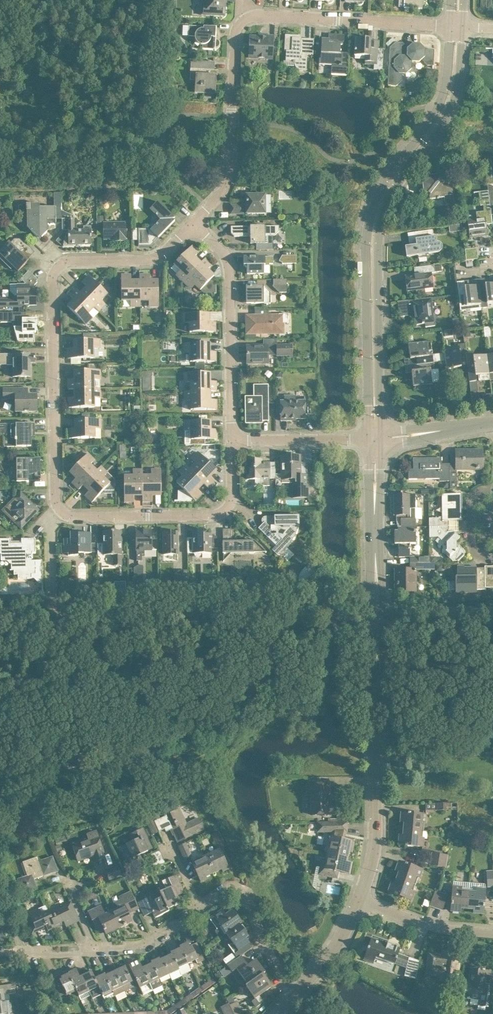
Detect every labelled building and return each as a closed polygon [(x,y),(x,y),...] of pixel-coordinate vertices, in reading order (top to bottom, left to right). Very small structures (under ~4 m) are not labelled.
[(201,15),(225,16),(225,0),(202,0),(201,15)] [(404,8),(422,9),(422,0),(404,0),(404,8)] [(216,40),(216,27),(189,26),(188,36),(195,36),(195,38),(195,39),(196,41),(197,42),(198,43),(199,44),(201,45),(202,45),(202,50),(215,50),(215,48),(216,48),(217,47),(219,46),(219,45),(220,43),(219,42),(218,41),(217,40),(216,40)] [(298,35),(285,35),(284,51),(286,52),(285,61),(293,61),(293,63),(294,63),(294,65),(295,66),(296,68),(298,69),(299,70),(301,71),(306,71),(307,54),(313,55),(314,39),(301,39),(301,38),(297,38),(298,35)] [(329,38),(322,38),(321,59),(328,59),(328,65),(332,65),(331,73),(347,74),(348,54),(340,53),(340,44),(343,44),(343,36),(333,35),(333,39),(329,39),(329,38)] [(272,59),(273,36),(265,36),(265,37),(250,36),(249,56),(260,56),(260,58),(272,59)] [(355,37),(355,39),(354,55),(365,56),(365,64),(373,64),(373,69),(382,70),(383,49),(377,49),(378,41),(371,41),(371,38),(355,37)] [(389,61),(387,64),(389,67),(388,86),(391,86),(396,86),(402,81),(402,73),(406,74),(411,69),(412,62),(419,62),(421,60),(427,66),(433,66),(434,50),(425,49),(420,44),(412,43),(410,46),(407,43),(405,45),(403,43),(395,42),(390,47),(389,61)] [(214,75),(215,63),(191,61),(190,71),(194,75),(196,75),(195,92),(215,93),(216,75),(214,75)] [(45,95),(51,94),(50,91),(51,91),(50,89),(58,87),(57,82),(49,83),(48,81),(42,82),(45,95)] [(429,196),(429,199),(437,199),(439,199),(439,198),(444,198),(444,201),(444,202),(445,203),(446,204),(447,205),(448,205),(449,205),(454,204),(451,175),(444,176),(444,174),(439,175),(422,177),(424,193),(428,193),(430,195),(429,196)] [(477,219),(467,220),(469,238),(488,236),(486,225),(492,224),(492,225),(490,211),(488,190),(481,191),(478,191),(480,206),(483,205),(484,211),(476,212),(477,219)] [(106,193),(99,197),(104,204),(110,200),(106,193)] [(265,213),(265,194),(246,195),(246,205),(231,205),(231,214),(265,213)] [(159,238),(159,237),(166,230),(169,227),(175,221),(174,221),(173,221),(173,218),(174,218),(175,218),(169,212),(166,209),(165,209),(157,201),(150,209),(160,219),(160,221),(151,230),(150,228),(132,228),(133,240),(138,240),(138,245),(138,246),(150,246),(152,245),(154,243),(153,241),(157,237),(158,238),(158,239),(159,238)] [(29,204),(27,204),(27,217),(27,227),(37,237),(38,237),(42,237),(44,234),(45,234),(47,232),(47,231),(47,225),(56,225),(56,219),(55,207),(39,207),(39,204),(29,204)] [(75,215),(62,209),(62,219),(62,230),(68,230),(68,236),(63,242),(63,247),(73,246),(73,245),(76,245),(82,245),(91,244),(91,238),(97,238),(97,231),(97,229),(91,229),(83,229),(78,230),(75,230),(75,218),(75,215)] [(103,223),(103,239),(112,239),(112,242),(126,242),(126,223),(103,223)] [(250,226),(231,226),(231,233),(234,236),(250,236),(250,244),(256,244),(256,250),(273,249),(273,236),(275,236),(279,231),(279,226),(265,226),(265,225),(250,226)] [(437,242),(436,242),(435,236),(433,236),(432,230),(407,233),(409,241),(411,241),(412,245),(406,246),(405,245),(407,258),(407,257),(438,252),(439,252),(440,251),(441,251),(441,250),(442,249),(442,248),(442,247),(442,246),(441,245),(441,244),(440,243),(439,243),(439,242),(438,242),(437,242)] [(11,268),(13,266),(18,271),(28,261),(19,252),(21,249),(22,250),(27,245),(20,239),(14,239),(10,243),(9,242),(4,247),(3,246),(2,246),(0,245),(0,258),(11,268)] [(182,272),(178,277),(183,282),(205,259),(205,258),(201,263),(193,255),(197,251),(192,246),(174,264),(182,272)] [(282,264),(296,263),(296,255),(282,255),(279,261),(282,263),(282,264)] [(265,256),(243,257),(244,266),(245,266),(245,267),(246,267),(247,267),(247,274),(264,273),(264,266),(269,266),(269,264),(273,264),(273,256),(265,257),(265,256)] [(183,282),(189,287),(193,283),(200,290),(202,288),(207,292),(214,292),(214,294),(215,294),(215,282),(211,279),(214,276),(206,268),(210,263),(205,259),(183,282)] [(431,273),(434,272),(433,267),(433,265),(416,267),(417,274),(405,276),(407,291),(416,290),(416,292),(424,291),(424,289),(433,287),(431,273)] [(146,274),(139,275),(140,307),(140,301),(151,300),(151,306),(159,306),(158,280),(147,280),(146,274)] [(0,302),(0,307),(24,307),(24,305),(26,305),(28,307),(30,305),(36,305),(36,291),(38,290),(34,286),(37,282),(36,281),(38,280),(37,279),(37,277),(35,277),(33,275),(25,283),(24,284),(9,284),(9,292),(14,296),(17,296),(17,299),(16,299),(14,300),(14,302),(0,302)] [(133,307),(140,307),(139,275),(139,280),(128,281),(128,275),(121,275),(121,301),(133,301),(133,307)] [(107,294),(89,276),(84,281),(88,285),(80,293),(76,289),(99,311),(105,305),(101,301),(107,294)] [(464,281),(457,282),(460,311),(481,308),(477,279),(467,281),(468,287),(465,287),(464,281)] [(477,279),(481,308),(488,307),(487,304),(492,303),(492,284),(485,285),(484,279),(477,279)] [(263,285),(246,286),(246,299),(246,304),(251,304),(270,303),(270,292),(263,285)] [(99,311),(76,289),(71,294),(75,298),(67,306),(86,325),(91,319),(86,315),(94,307),(99,311)] [(435,326),(431,301),(424,302),(423,299),(398,303),(399,317),(412,315),(415,317),(413,319),(414,325),(425,324),(425,327),(435,326)] [(35,342),(35,334),(38,333),(36,326),(39,325),(38,318),(26,319),(26,312),(0,313),(0,322),(12,322),(14,328),(17,341),(17,342),(35,342)] [(209,313),(183,313),(183,321),(189,321),(189,332),(215,332),(215,325),(209,325),(209,313)] [(251,322),(246,322),(247,334),(248,334),(248,338),(256,338),(256,333),(277,333),(276,323),(283,323),(288,323),(288,314),(279,314),(279,315),(267,315),(255,315),(251,316),(251,322)] [(460,318),(452,319),(453,326),(461,325),(460,318)] [(74,351),(68,351),(68,358),(81,358),(81,362),(91,362),(91,358),(94,358),(94,349),(94,346),(100,346),(100,339),(98,339),(98,333),(84,333),(84,339),(74,339),(74,348),(74,351)] [(404,359),(405,366),(433,363),(431,342),(408,345),(410,359),(404,359)] [(210,354),(210,343),(184,343),(184,350),(190,350),(190,362),(195,362),(204,362),(216,362),(216,354),(210,354)] [(458,348),(444,350),(445,353),(446,361),(447,369),(460,367),(461,373),(468,372),(466,354),(465,344),(458,344),(458,348)] [(263,345),(247,346),(247,364),(268,363),(268,356),(277,355),(292,355),(292,345),(277,345),(277,348),(268,348),(268,345),(263,345)] [(473,353),(466,354),(468,372),(469,382),(476,381),(475,375),(479,375),(480,381),(490,380),(487,355),(473,357),(473,353)] [(0,354),(0,361),(7,361),(7,366),(13,365),(13,377),(30,377),(30,362),(35,362),(35,354),(30,354),(7,354),(0,354)] [(433,363),(405,366),(405,373),(411,372),(413,386),(418,386),(418,389),(417,389),(427,388),(426,388),(425,385),(432,384),(430,370),(434,369),(433,363)] [(74,382),(68,382),(68,389),(74,389),(94,389),(94,377),(100,377),(100,370),(98,370),(89,370),(74,370),(74,379),(74,382)] [(267,370),(262,375),(268,380),(272,375),(267,370)] [(210,384),(210,372),(184,373),(184,380),(190,380),(190,391),(216,391),(216,384),(210,384)] [(246,404),(245,404),(246,423),(256,423),(256,421),(269,421),(268,384),(253,385),(254,405),(246,405),(246,404)] [(27,395),(27,389),(3,389),(3,399),(15,398),(16,412),(37,411),(37,395),(27,395)] [(74,400),(68,400),(68,408),(95,407),(94,396),(100,396),(100,389),(94,389),(74,389),(74,400)] [(216,391),(190,391),(184,391),(184,398),(190,398),(190,410),(216,409),(216,402),(210,402),(210,391),(216,391)] [(280,401),(281,421),(295,420),(295,419),(305,419),(305,415),(308,413),(307,408),(305,407),(305,401),(295,401),(295,396),(284,396),(284,401),(280,401)] [(101,426),(101,419),(75,419),(75,431),(69,431),(69,438),(95,438),(95,426),(101,426)] [(199,421),(185,421),(185,430),(191,430),(191,445),(206,445),(206,439),(217,439),(217,432),(211,432),(211,430),(211,420),(208,420),(199,421)] [(10,424),(4,424),(4,432),(7,432),(7,447),(16,447),(31,446),(31,436),(31,432),(35,432),(35,423),(10,424)] [(456,464),(450,464),(450,481),(450,483),(450,488),(450,489),(457,489),(456,470),(468,470),(468,467),(482,467),(482,469),(483,469),(482,450),(469,450),(469,453),(466,453),(466,452),(456,452),(456,464)] [(185,465),(208,487),(213,483),(209,478),(217,470),(198,452),(193,457),(197,461),(190,469),(185,465)] [(93,458),(88,453),(69,472),(78,480),(74,484),(79,489),(97,470),(89,463),(93,458)] [(308,475),(301,475),(300,471),(299,471),(298,457),(300,456),(300,455),(281,456),(282,479),(282,483),(293,483),(293,498),(308,497),(308,475)] [(40,458),(28,458),(16,459),(17,482),(29,481),(28,475),(40,472),(40,458)] [(439,481),(450,481),(450,464),(442,464),(442,461),(436,461),(436,458),(413,458),(413,466),(413,469),(409,469),(409,479),(439,479),(439,481)] [(262,460),(246,460),(247,479),(255,479),(255,485),(262,485),(262,486),(270,486),(269,479),(276,478),(275,474),(275,462),(262,463),(262,460)] [(208,487),(185,465),(180,470),(185,474),(176,483),(183,490),(178,489),(178,499),(174,499),(174,501),(191,501),(191,500),(193,499),(195,501),(200,496),(196,491),(204,484),(208,488),(208,487)] [(101,466),(97,470),(79,489),(83,485),(91,493),(87,497),(92,502),(94,500),(107,487),(114,487),(114,490),(114,479),(101,466)] [(124,481),(120,481),(120,489),(124,489),(124,502),(131,502),(131,496),(142,495),(143,495),(142,475),(142,469),(135,470),(136,476),(124,476),(124,481)] [(150,495),(161,495),(161,469),(154,469),(154,475),(142,475),(143,495),(142,495),(142,502),(150,501),(150,495)] [(20,493),(5,509),(13,517),(15,514),(19,519),(16,522),(21,527),(36,512),(37,510),(20,493)] [(429,518),(429,526),(447,526),(447,520),(462,520),(462,494),(442,494),(442,517),(439,517),(439,518),(429,518)] [(415,495),(394,495),(394,515),(402,515),(402,519),(401,519),(401,527),(397,527),(415,527),(415,495)] [(263,524),(258,528),(276,545),(280,550),(290,540),(292,537),(294,534),(295,531),(295,526),(297,526),(299,526),(299,515),(274,516),(274,517),(268,517),(268,520),(265,523),(264,522),(263,524)] [(447,529),(447,526),(429,526),(429,537),(438,537),(446,545),(447,545),(447,550),(444,553),(452,561),(458,561),(464,555),(464,551),(458,545),(456,545),(456,541),(460,537),(454,531),(447,531),(446,533),(445,532),(447,529)] [(415,527),(397,527),(402,527),(402,530),(394,530),(395,544),(398,544),(399,557),(409,557),(409,544),(416,544),(416,530),(414,530),(414,527),(415,527)] [(223,529),(223,561),(231,553),(254,553),(260,547),(254,541),(231,541),(231,529),(223,529)] [(151,550),(151,530),(136,530),(136,550),(137,561),(142,561),(142,554),(144,554),(144,550),(151,550)] [(201,553),(211,553),(211,534),(205,534),(203,533),(203,530),(193,530),(193,538),(188,538),(187,538),(187,553),(194,553),(194,554),(194,555),(194,556),(195,556),(196,557),(197,557),(198,557),(199,557),(200,556),(201,556),(201,555),(201,554),(201,553)] [(103,543),(97,544),(97,552),(97,555),(103,555),(114,555),(114,566),(121,565),(121,555),(122,555),(121,531),(103,531),(103,543)] [(64,546),(61,546),(61,553),(68,553),(68,556),(78,555),(78,553),(92,553),(97,552),(97,544),(91,544),(91,533),(84,533),(84,532),(78,532),(70,532),(70,539),(64,539),(64,546)] [(178,554),(177,532),(163,532),(163,554),(178,554)] [(36,560),(30,560),(29,552),(35,552),(35,538),(21,539),(21,541),(11,541),(11,539),(0,539),(0,550),(0,551),(3,554),(2,555),(2,557),(3,559),(4,559),(6,560),(8,558),(10,561),(14,561),(14,575),(18,575),(18,579),(34,578),(38,582),(42,582),(42,560),(36,560)] [(298,578),(298,579),(299,581),(299,583),(300,585),(302,586),(312,586),(319,571),(311,562),(302,571),(300,572),(299,574),(299,576),(298,578)] [(410,569),(395,570),(395,577),(397,577),(397,591),(402,591),(414,591),(414,577),(416,577),(416,570),(435,570),(435,563),(430,563),(409,563),(410,569)] [(140,565),(139,564),(134,568),(134,583),(143,583),(143,565),(140,565)] [(477,589),(485,589),(485,566),(484,566),(484,568),(476,568),(476,567),(468,567),(468,569),(464,569),(464,566),(457,566),(457,576),(455,576),(456,592),(477,592),(477,589)] [(485,588),(492,587),(492,566),(485,566),(485,589),(485,588)] [(311,797),(311,815),(339,814),(339,801),(329,801),(329,784),(307,785),(307,797),(311,797)] [(147,806),(135,811),(140,822),(146,820),(153,835),(159,832),(154,821),(152,817),(147,806)] [(170,814),(160,819),(164,829),(166,832),(172,829),(175,834),(174,835),(178,842),(192,835),(191,835),(203,829),(198,818),(186,824),(179,809),(170,814)] [(404,822),(404,829),(421,830),(421,822),(425,823),(426,815),(410,813),(408,813),(401,813),(401,822),(404,822)] [(157,814),(152,817),(154,821),(159,832),(164,829),(160,819),(157,814)] [(332,832),(328,854),(347,858),(349,851),(352,852),(354,839),(339,836),(340,831),(347,831),(347,822),(318,823),(318,832),(332,832)] [(152,849),(147,837),(143,828),(129,834),(132,841),(119,848),(128,867),(142,860),(139,855),(148,851),(152,849)] [(420,838),(421,830),(404,829),(403,836),(400,835),(399,844),(423,847),(423,839),(420,838)] [(104,858),(102,852),(103,852),(98,836),(96,831),(87,834),(89,839),(72,845),(77,859),(93,853),(96,861),(104,858)] [(218,848),(225,845),(219,832),(212,835),(218,848)] [(185,844),(179,846),(185,859),(191,856),(185,844)] [(223,871),(228,869),(219,850),(206,856),(213,873),(222,869),(223,871)] [(151,855),(156,865),(165,861),(160,851),(151,855)] [(433,852),(432,859),(446,861),(448,855),(433,852)] [(326,862),(321,861),(318,875),(334,878),(335,871),(349,874),(351,863),(346,862),(347,858),(328,854),(326,862)] [(205,877),(213,873),(206,856),(192,863),(201,882),(206,879),(205,877)] [(52,857),(39,862),(37,857),(23,862),(27,876),(18,879),(23,894),(37,889),(34,879),(57,871),(52,857)] [(445,868),(446,861),(432,859),(431,866),(445,868)] [(399,871),(397,878),(413,883),(416,876),(419,877),(422,870),(399,862),(396,870),(399,871)] [(117,866),(106,870),(110,880),(121,876),(117,866)] [(166,889),(160,892),(169,911),(168,909),(174,906),(175,907),(177,905),(180,903),(176,894),(183,890),(179,881),(176,875),(162,881),(166,889)] [(413,883),(397,878),(395,884),(391,883),(388,892),(394,894),(396,895),(397,895),(411,900),(414,892),(410,891),(413,883)] [(460,908),(467,908),(469,892),(461,891),(461,887),(453,887),(451,911),(460,911),(460,908)] [(477,892),(469,892),(467,908),(474,909),(474,913),(483,913),(483,907),(484,907),(484,905),(484,904),(485,889),(477,889),(477,892)] [(147,898),(138,903),(144,916),(152,912),(155,918),(169,911),(160,892),(158,890),(153,892),(153,895),(155,900),(149,903),(147,898)] [(430,905),(436,908),(441,893),(435,891),(430,905)] [(118,909),(112,912),(119,927),(131,922),(128,913),(138,908),(131,892),(122,896),(123,899),(116,903),(118,909)] [(441,893),(436,908),(442,910),(447,896),(441,893)] [(57,905),(47,909),(55,925),(64,921),(66,927),(74,923),(70,915),(76,913),(71,903),(59,908),(57,905)] [(45,905),(24,916),(28,926),(34,923),(36,930),(46,925),(48,931),(56,927),(55,925),(47,909),(45,905)] [(106,933),(119,927),(112,912),(105,915),(100,906),(89,912),(89,913),(96,928),(97,928),(95,924),(100,921),(106,933)] [(222,910),(211,917),(209,919),(217,929),(215,930),(215,932),(219,938),(241,922),(232,910),(226,915),(222,910)] [(229,959),(231,963),(240,956),(252,947),(246,938),(248,936),(239,924),(241,922),(219,938),(220,938),(226,933),(233,943),(229,946),(235,955),(229,959)] [(395,964),(398,953),(400,948),(397,947),(397,946),(388,943),(387,943),(371,938),(363,960),(373,964),(375,957),(395,964)] [(187,942),(180,946),(188,963),(195,960),(197,963),(205,960),(197,943),(196,943),(197,944),(190,947),(187,942)] [(178,968),(188,963),(180,946),(179,946),(180,948),(171,952),(179,970),(178,968)] [(169,974),(179,970),(171,952),(170,953),(171,954),(162,959),(169,974)] [(459,954),(450,953),(443,952),(443,956),(429,954),(427,974),(441,975),(440,981),(456,983),(459,954)] [(248,984),(265,972),(256,960),(247,966),(240,956),(231,963),(228,965),(232,972),(237,969),(248,984)] [(161,957),(151,962),(159,979),(169,974),(162,959),(161,957)] [(420,961),(409,957),(404,977),(415,979),(420,961)] [(137,962),(129,965),(140,988),(143,996),(153,991),(142,968),(141,966),(139,961),(137,962)] [(163,986),(159,979),(151,962),(152,964),(142,968),(153,991),(163,986)] [(125,966),(115,971),(125,992),(135,987),(125,966)] [(466,982),(464,998),(470,999),(478,1000),(478,1005),(486,1006),(487,1001),(489,985),(484,984),(486,969),(470,967),(469,982),(466,982)] [(81,1000),(91,996),(82,976),(79,977),(76,969),(68,973),(67,970),(79,996),(80,998),(81,1000)] [(79,996),(67,970),(61,973),(60,971),(50,976),(59,996),(59,997),(66,994),(67,995),(77,991),(79,996)] [(93,999),(102,995),(91,971),(82,976),(91,996),(92,998),(93,999)] [(115,996),(104,974),(95,978),(92,971),(91,971),(102,995),(105,1001),(115,996)] [(105,974),(104,974),(115,996),(125,992),(115,971),(105,975),(105,974)] [(248,984),(246,985),(255,999),(252,1001),(256,1007),(260,1004),(259,1003),(263,1000),(259,995),(272,986),(263,974),(265,973),(265,972),(248,984)] [(201,992),(208,988),(206,983),(199,988),(201,992)] [(5,1002),(4,995),(16,993),(15,989),(0,991),(0,1003),(5,1002)] [(33,989),(23,991),(24,998),(24,999),(34,998),(33,989)] [(190,994),(192,999),(199,994),(197,990),(190,994)] [(190,1000),(189,998),(188,996),(182,1001),(184,1005),(190,1000)] [(5,1002),(0,1003),(0,1013),(19,1013),(19,1005),(18,1000),(5,1002)] [(175,1011),(181,1007),(179,1002),(173,1007),(175,1011)] [(230,1006),(234,1013),(243,1013),(237,1002),(230,1006)] [(225,1013),(234,1013),(230,1006),(229,1004),(221,1007),(225,1013)]
